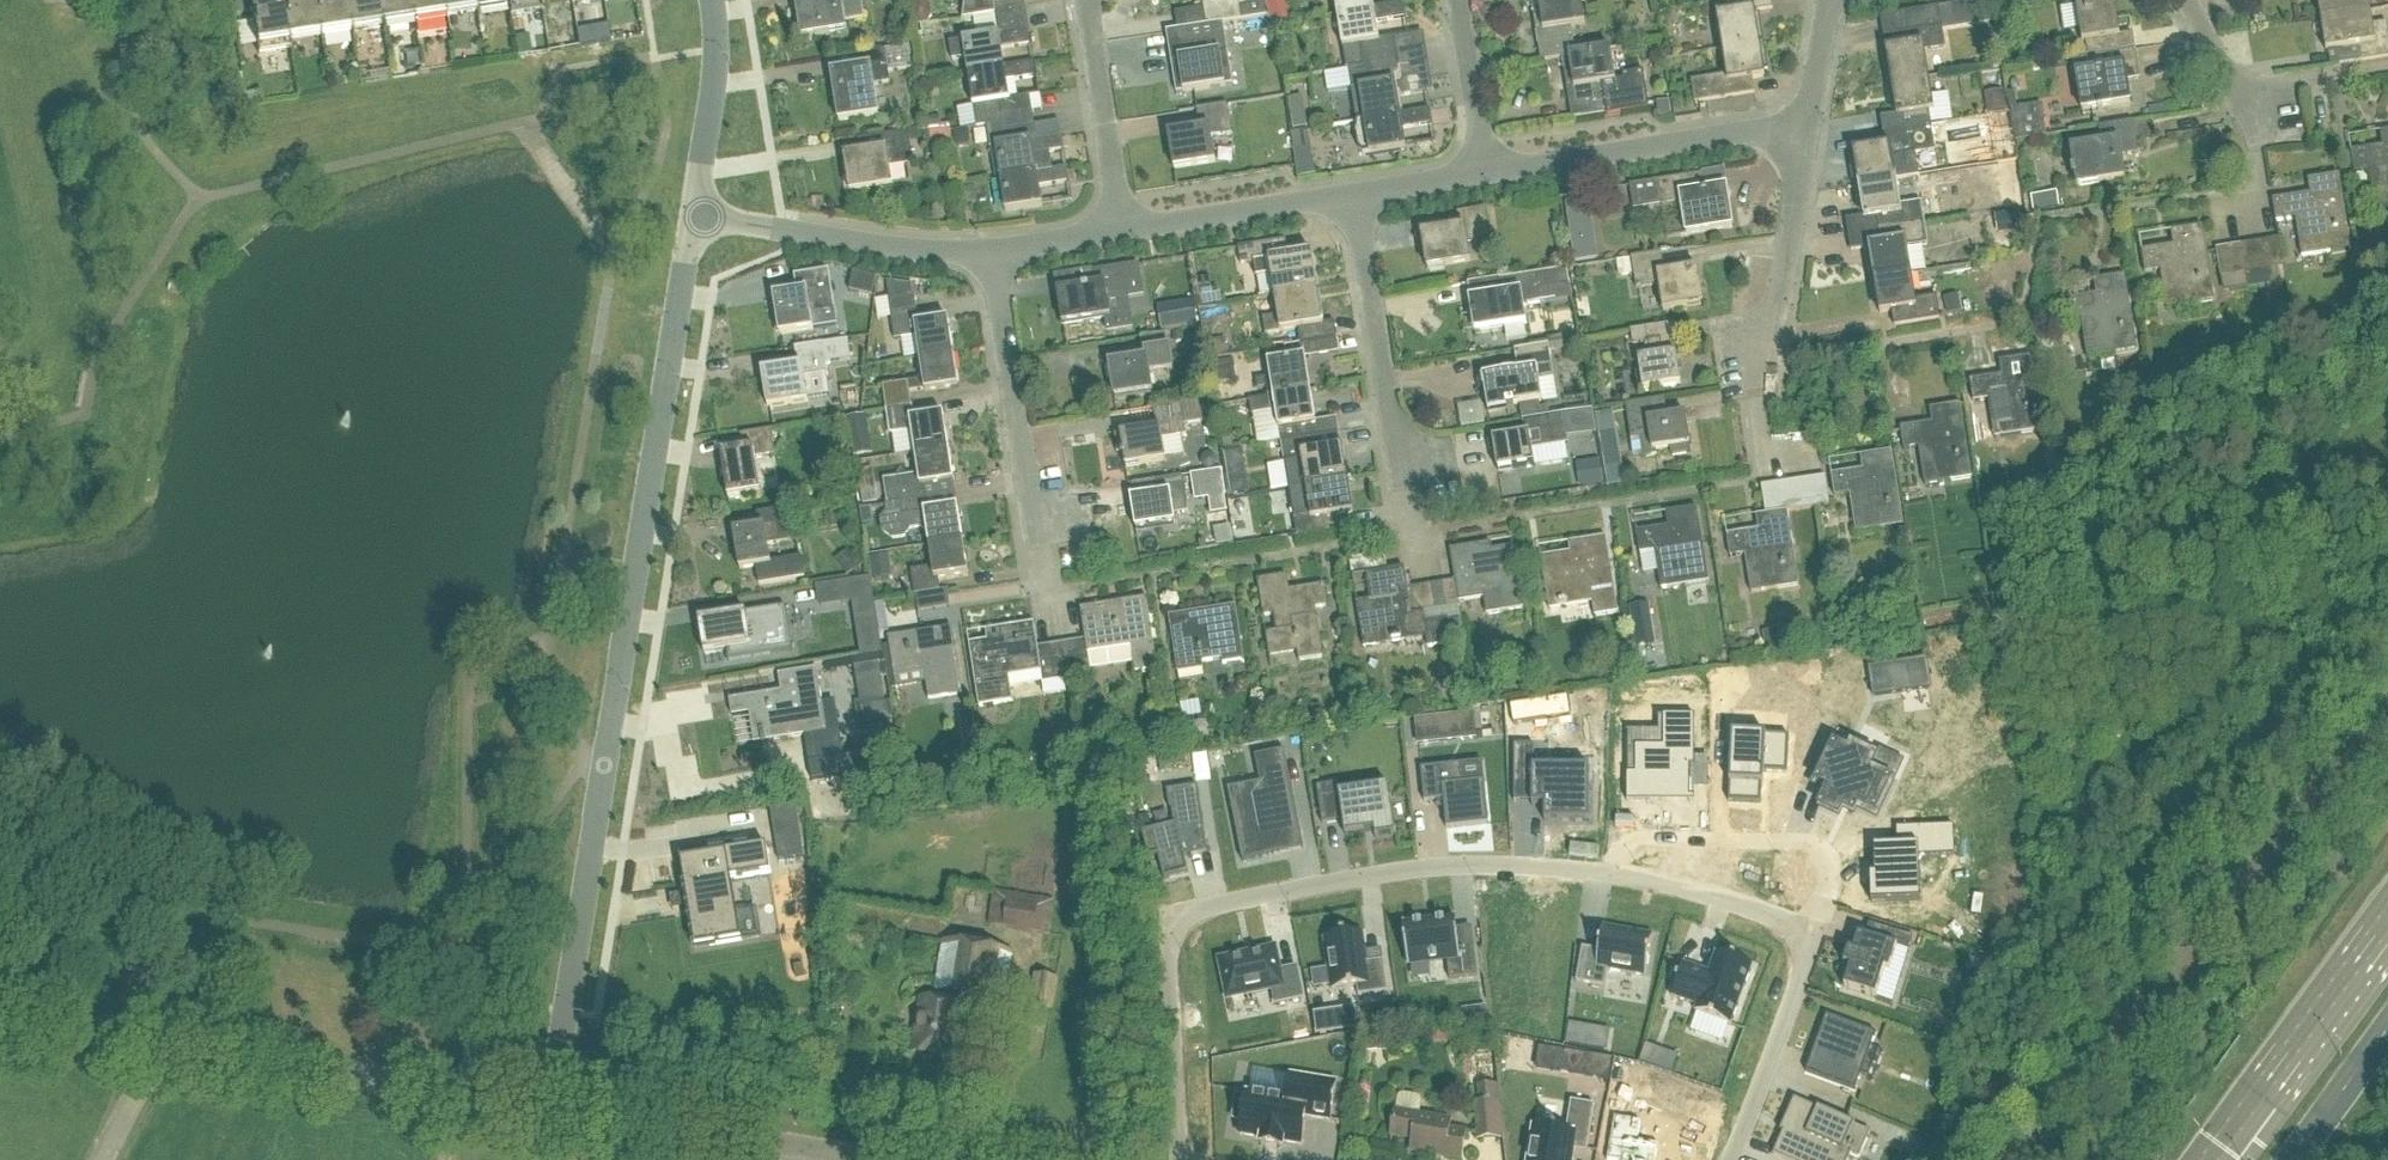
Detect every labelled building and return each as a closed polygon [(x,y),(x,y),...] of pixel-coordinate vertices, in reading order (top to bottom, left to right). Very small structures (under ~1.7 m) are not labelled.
[(290,43),(283,0),(250,0),(258,48),(290,43)] [(321,38),(315,0),(283,0),(290,43),(321,38)] [(353,33),(348,0),(315,0),(321,38),(353,33)] [(384,28),(380,0),(348,0),(353,33),(384,28)] [(415,23),(411,0),(380,0),(384,28),(415,23)] [(446,18),(443,0),(411,0),(415,23),(446,18)] [(478,13),(476,0),(443,0),(446,18),(478,13)] [(509,8),(508,0),(476,0),(478,13),(509,8)] [(847,34),(846,25),(865,22),(861,0),(830,0),(830,5),(797,10),(802,41),(847,34)] [(1025,5),(1024,0),(965,0),(965,3),(963,22),(975,20),(995,16),(994,10),(1025,5)] [(1253,0),(1203,0),(1207,27),(1224,25),(1242,22),(1242,20),(1267,16),(1265,0),(1253,2),(1253,0)] [(1337,17),(1374,11),(1374,10),(1372,10),(1370,0),(1334,0),(1337,17)] [(1473,29),(1519,27),(1517,0),(1472,0),(1473,29)] [(1575,56),(1571,30),(1585,27),(1581,0),(1540,0),(1543,19),(1533,21),(1540,63),(1568,59),(1568,57),(1575,56)] [(1760,46),(1754,13),(1773,10),(1771,0),(1739,0),(1725,2),(1727,15),(1718,17),(1723,51),(1760,46)] [(2136,52),(2134,36),(2121,38),(2115,0),(2096,0),(2077,3),(2084,45),(2086,44),(2089,59),(2136,52)] [(2371,13),(2369,0),(2318,0),(2322,21),(2371,13)] [(1940,11),(1943,30),(1990,22),(1987,3),(1940,11)] [(996,24),(1027,19),(1025,5),(994,10),(995,16),(996,24)] [(1405,19),(1403,5),(1374,10),(1374,11),(1337,17),(1342,50),(1343,50),(1347,70),(1349,70),(1366,67),(1365,61),(1395,56),(1393,39),(1377,42),(1374,24),(1405,19)] [(1900,51),(1887,53),(1892,86),(1929,80),(1925,54),(1946,50),(1940,11),(1909,16),(1912,34),(1897,37),(1900,51)] [(2322,21),(2327,53),(2349,50),(2352,65),(2387,59),(2387,32),(2375,34),(2371,13),(2322,21)] [(1000,51),(1031,46),(1027,19),(996,24),(995,16),(975,20),(978,41),(948,46),(950,62),(966,60),(968,76),(1004,70),(1004,69),(1003,69),(1000,51)] [(1224,25),(1207,27),(1167,34),(1177,96),(1234,87),(1224,25)] [(1704,65),(1717,64),(1714,40),(1701,41),(1704,65)] [(1760,46),(1723,51),(1728,78),(1692,83),(1696,105),(1755,95),(1753,80),(1765,79),(1760,46)] [(839,124),(878,118),(873,88),(890,85),(888,74),(915,70),(911,49),(885,53),(856,57),(859,72),(831,76),(839,124)] [(1568,57),(1568,59),(1570,58),(1573,77),(1565,78),(1572,120),(1607,115),(1607,118),(1622,116),(1621,112),(1650,108),(1644,75),(1615,79),(1610,50),(1575,56),(1568,57)] [(2136,52),(2089,59),(2085,60),(2088,75),(2078,77),(2084,114),(2132,106),(2126,70),(2139,68),(2136,52)] [(1395,56),(1365,61),(1366,67),(1367,75),(1398,70),(1395,56)] [(1326,63),(1329,84),(1344,82),(1342,62),(1326,63)] [(1002,119),(1033,114),(1030,99),(1008,102),(1005,83),(1036,78),(1034,64),(1004,69),(1004,70),(968,76),(974,110),(977,131),(1003,126),(1002,119)] [(1425,79),(1400,83),(1398,70),(1367,75),(1366,67),(1349,70),(1353,91),(1350,92),(1355,124),(1401,117),(1401,116),(1399,116),(1396,98),(1427,93),(1425,79)] [(2054,80),(2059,101),(2072,99),(2068,77),(2054,80)] [(1884,135),(1932,128),(1929,114),(1935,113),(1929,80),(1892,86),(1897,117),(1882,120),(1884,135)] [(1995,81),(1975,82),(1976,107),(1996,106),(1995,81)] [(1215,165),(1211,139),(1232,135),(1227,107),(1197,112),(1200,131),(1169,137),(1174,171),(1215,165)] [(2047,137),(2042,107),(2012,112),(2016,142),(2047,137)] [(1401,117),(1355,124),(1353,135),(1356,147),(1361,157),(1404,150),(1401,130),(1432,125),(1430,111),(1401,116),(1401,117)] [(1002,119),(1003,126),(1004,134),(1035,129),(1033,114),(1002,119)] [(1346,115),(1330,116),(1331,144),(1347,143),(1346,115)] [(2155,122),(2158,133),(2181,127),(2178,117),(2155,122)] [(923,122),(925,144),(945,142),(942,120),(923,122)] [(1037,176),(1037,175),(1051,173),(1048,155),(1064,152),(1062,138),(1037,142),(1035,129),(1004,134),(1003,126),(977,131),(978,132),(986,131),(987,131),(990,152),(996,151),(1001,182),(1037,176)] [(2127,181),(2123,156),(2139,154),(2137,142),(2134,126),(2101,131),(2103,146),(2072,151),(2075,171),(2072,171),(2074,179),(2076,179),(2078,189),(2127,181)] [(1860,188),(1896,182),(1896,181),(1920,177),(1916,155),(1935,152),(1932,128),(1884,135),(1887,149),(1854,154),(1860,188)] [(1298,160),(1315,157),(1311,132),(1293,135),(1298,160)] [(850,196),(893,189),(890,169),(913,165),(908,134),(881,139),(883,152),(844,159),(850,196)] [(2381,135),(2384,149),(2352,154),(2356,176),(2370,173),(2374,195),(2381,194),(2384,210),(2387,210),(2387,134),(2381,135)] [(1037,176),(1001,182),(1006,215),(1041,210),(1038,190),(1069,184),(1067,170),(1051,173),(1037,175),(1037,176)] [(1727,191),(1706,195),(1703,177),(1630,189),(1632,204),(1643,211),(1681,205),(1687,238),(1733,231),(1727,191)] [(2303,259),(2320,256),(2351,251),(2348,230),(2343,231),(2340,214),(2346,213),(2340,178),(2310,183),(2312,197),(2274,203),(2277,224),(2297,221),(2300,243),(2301,243),(2303,259)] [(1850,237),(1926,225),(1923,205),(1901,209),(1896,182),(1860,188),(1865,220),(1847,223),(1850,237)] [(1428,271),(1471,264),(1468,246),(1491,242),(1487,212),(1459,217),(1461,230),(1422,237),(1428,271)] [(1875,281),(1912,276),(1907,250),(1929,247),(1926,225),(1850,237),(1852,253),(1870,250),(1875,281)] [(2370,226),(2357,228),(2361,251),(2374,249),(2370,226)] [(2203,283),(2200,266),(2209,264),(2203,230),(2173,235),(2175,249),(2144,255),(2147,275),(2162,272),(2165,294),(2172,293),(2175,309),(2215,303),(2211,281),(2203,283)] [(2272,272),(2285,270),(2280,241),(2268,243),(2272,272)] [(1275,297),(1317,291),(1311,254),(1289,257),(1287,242),(1239,250),(1242,267),(1254,265),(1257,279),(1272,277),(1275,297)] [(1573,247),(1576,264),(1596,261),(1593,243),(1573,247)] [(2260,274),(2272,272),(2268,243),(2255,245),(2260,274)] [(2248,276),(2260,274),(2255,245),(2243,247),(2248,276)] [(2236,278),(2247,276),(2248,276),(2243,247),(2231,249),(2236,278)] [(2222,280),(2236,278),(2231,249),(2218,251),(2222,280)] [(1665,276),(1662,256),(1632,261),(1634,276),(1637,291),(1659,287),(1664,313),(1704,306),(1698,270),(1665,276)] [(1620,279),(1634,276),(1632,261),(1617,264),(1620,279)] [(1064,326),(1109,319),(1106,299),(1127,295),(1122,269),(1093,274),(1095,288),(1059,294),(1064,326)] [(2249,291),(2274,287),(2272,272),(2260,274),(2248,276),(2247,276),(2249,291)] [(1524,309),(1541,306),(1539,293),(1571,288),(1568,273),(1501,283),(1503,297),(1471,302),(1476,333),(1527,325),(1524,309)] [(1912,276),(1875,281),(1880,315),(1892,313),(1895,328),(1940,320),(1937,300),(1916,303),(1912,276)] [(779,339),(811,335),(808,309),(832,305),(829,278),(796,282),(798,296),(774,299),(779,339)] [(854,278),(850,295),(873,300),(877,283),(854,278)] [(2126,332),(2124,315),(2132,314),(2126,278),(2096,283),(2098,297),(2066,303),(2069,324),(2085,321),(2089,343),(2098,342),(2100,358),(2138,352),(2135,330),(2126,332)] [(920,360),(953,355),(948,320),(918,325),(914,296),(912,296),(911,286),(887,284),(890,300),(889,300),(895,341),(917,338),(920,360)] [(1300,347),(1337,340),(1335,324),(1323,326),(1317,291),(1275,297),(1279,318),(1263,320),(1266,337),(1298,331),(1300,347)] [(1195,304),(1163,309),(1166,329),(1198,324),(1195,304)] [(1672,356),(1670,342),(1678,341),(1675,327),(1631,334),(1633,348),(1650,345),(1653,359),(1638,362),(1644,392),(1682,385),(1676,355),(1672,356)] [(1171,368),(1166,336),(1140,340),(1143,356),(1146,356),(1146,360),(1110,366),(1115,399),(1153,393),(1149,371),(1171,368)] [(1305,360),(1340,355),(1337,340),(1300,347),(1285,349),(1287,362),(1268,365),(1271,384),(1266,385),(1268,399),(1310,392),(1305,360)] [(851,361),(847,341),(795,350),(798,368),(763,374),(768,409),(808,402),(805,380),(828,376),(827,365),(851,361)] [(1256,343),(1224,348),(1229,382),(1247,379),(1244,359),(1258,357),(1256,343)] [(1489,415),(1516,411),(1516,408),(1543,404),(1540,384),(1555,382),(1550,348),(1516,353),(1519,374),(1484,380),(1489,415)] [(887,413),(912,409),(910,395),(925,393),(958,388),(953,355),(920,360),(923,382),(909,385),(908,384),(883,388),(887,413)] [(1620,356),(1609,360),(1616,381),(1627,377),(1620,356)] [(2031,413),(2029,396),(2037,395),(2032,359),(2001,364),(2003,379),(1971,384),(1975,405),(1989,403),(1993,424),(2000,423),(2002,439),(2043,433),(2040,412),(2031,413)] [(1281,444),(1339,435),(1337,421),(1316,424),(1310,392),(1268,399),(1251,402),(1253,415),(1270,412),(1270,413),(1275,412),(1278,432),(1297,429),(1298,441),(1281,444)] [(976,415),(992,412),(989,398),(972,401),(976,415)] [(1126,469),(1166,463),(1162,441),(1186,437),(1185,426),(1208,422),(1204,402),(1153,411),(1157,430),(1116,437),(1119,455),(1124,454),(1126,469)] [(1690,455),(1689,448),(1691,448),(1686,417),(1654,422),(1651,404),(1626,408),(1632,442),(1650,440),(1652,454),(1670,451),(1671,458),(1690,455)] [(1960,460),(1957,443),(1966,442),(1960,407),(1930,412),(1932,426),(1901,431),(1904,453),(1919,450),(1922,472),(1930,470),(1932,487),(1972,480),(1969,458),(1960,460)] [(915,455),(948,450),(943,416),(914,421),(912,409),(887,413),(890,437),(912,433),(915,455)] [(1603,433),(1616,431),(1613,413),(1600,414),(1603,433)] [(1568,446),(1564,416),(1523,423),(1525,437),(1493,442),(1498,473),(1535,466),(1533,452),(1568,446)] [(729,500),(761,495),(756,460),(776,457),(772,432),(742,437),(744,451),(722,455),(729,500)] [(1306,488),(1348,482),(1342,448),(1341,448),(1339,435),(1281,444),(1285,465),(1301,462),(1306,488)] [(887,507),(926,501),(924,488),(954,483),(948,450),(915,455),(918,477),(883,482),(887,507)] [(1240,451),(1222,454),(1225,470),(1242,468),(1240,451)] [(1892,507),(1889,490),(1898,489),(1893,454),(1862,458),(1864,473),(1833,477),(1836,499),(1851,496),(1854,518),(1861,517),(1864,533),(1904,527),(1901,506),(1892,507)] [(1599,462),(1582,465),(1586,490),(1604,487),(1599,462)] [(1136,532),(1175,525),(1174,516),(1188,514),(1182,478),(1156,483),(1159,496),(1131,501),(1136,532)] [(1812,480),(1817,509),(1830,506),(1825,478),(1812,480)] [(1804,511),(1817,509),(1812,480),(1800,482),(1804,511)] [(1328,518),(1353,514),(1348,482),(1306,488),(1309,510),(1293,513),(1297,537),(1297,538),(1330,532),(1328,518)] [(1793,512),(1804,511),(1800,482),(1788,484),(1793,512)] [(1225,483),(1207,486),(1209,497),(1227,495),(1225,483)] [(1780,515),(1788,513),(1793,512),(1788,484),(1776,486),(1780,515)] [(1794,549),(1788,513),(1780,515),(1776,486),(1763,488),(1767,517),(1757,518),(1759,533),(1728,538),(1731,559),(1746,557),(1750,578),(1757,577),(1760,593),(1800,587),(1796,565),(1792,566),(1789,550),(1794,549)] [(929,548),(963,542),(958,508),(928,513),(926,501),(887,507),(888,515),(880,524),(882,536),(893,544),(905,542),(911,533),(927,531),(929,548)] [(1698,563),(1695,546),(1703,545),(1697,510),(1666,515),(1669,530),(1637,535),(1641,556),(1656,553),(1659,574),(1666,573),(1669,590),(1710,583),(1706,562),(1698,563)] [(771,565),(768,547),(790,544),(784,511),(758,515),(760,529),(734,534),(741,571),(757,569),(760,587),(806,579),(803,559),(771,565)] [(1619,615),(1607,539),(1570,545),(1572,555),(1542,560),(1550,610),(1593,603),(1596,619),(1619,615)] [(963,542),(929,548),(933,569),(911,572),(915,597),(940,593),(939,580),(968,576),(963,542)] [(1351,548),(1352,562),(1377,560),(1377,547),(1351,548)] [(1445,585),(1449,612),(1461,610),(1460,604),(1485,600),(1488,617),(1503,614),(1524,611),(1514,549),(1481,555),(1479,547),(1451,552),(1456,583),(1445,585)] [(1426,626),(1425,616),(1420,589),(1408,591),(1405,570),(1367,576),(1372,603),(1358,605),(1365,650),(1427,640),(1429,650),(1452,646),(1448,622),(1426,626)] [(1290,594),(1288,579),(1259,583),(1266,628),(1277,627),(1278,635),(1267,637),(1271,658),(1299,653),(1300,664),(1324,660),(1317,610),(1328,608),(1325,588),(1290,594)] [(840,585),(843,606),(853,604),(856,622),(876,618),(870,580),(840,585)] [(1437,614),(1449,612),(1445,585),(1433,587),(1437,614)] [(1425,616),(1437,614),(1433,587),(1420,589),(1425,616)] [(1074,644),(1080,679),(1092,677),(1089,656),(1131,649),(1136,675),(1158,671),(1147,600),(1125,604),(1126,611),(1083,618),(1086,642),(1074,644)] [(1646,626),(1643,606),(1629,608),(1636,648),(1657,645),(1653,625),(1646,626)] [(729,663),(794,652),(787,608),(747,615),(747,614),(700,622),(705,656),(727,652),(729,663)] [(1225,665),(1244,662),(1236,609),(1202,614),(1204,622),(1171,628),(1176,658),(1201,654),(1202,664),(1224,661),(1225,665)] [(1056,683),(1050,648),(1038,650),(1035,625),(1001,631),(1003,641),(970,646),(980,709),(1012,704),(1009,686),(1011,686),(1007,664),(1039,659),(1043,685),(1056,683)] [(923,643),(922,635),(889,640),(894,673),(924,668),(929,701),(963,696),(954,638),(923,643)] [(1068,681),(1080,679),(1074,644),(1062,646),(1068,681)] [(1056,683),(1068,681),(1062,646),(1050,648),(1056,683)] [(855,659),(826,664),(828,673),(857,669),(855,659)] [(1195,661),(1170,664),(1171,673),(1196,670),(1195,661)] [(1870,670),(1874,698),(1931,690),(1927,661),(1870,670)] [(828,734),(817,671),(779,678),(782,694),(730,703),(733,719),(758,715),(763,745),(828,734)] [(1710,677),(1698,677),(1698,693),(1710,693),(1710,677)] [(1512,708),(1514,727),(1548,722),(1545,703),(1512,708)] [(1455,717),(1417,721),(1419,745),(1458,741),(1455,717)] [(1628,775),(1628,803),(1656,803),(1656,798),(1691,799),(1692,768),(1696,768),(1697,717),(1660,717),(1660,719),(1665,719),(1665,747),(1637,747),(1636,775),(1628,775)] [(1733,736),(1730,804),(1762,806),(1764,774),(1788,776),(1790,738),(1733,736)] [(1834,743),(1814,785),(1829,792),(1821,809),(1839,817),(1843,808),(1855,814),(1857,809),(1877,818),(1895,780),(1875,771),(1881,758),(1851,744),(1848,750),(1834,743)] [(1515,747),(1515,782),(1533,782),(1533,808),(1545,809),(1545,818),(1563,818),(1563,824),(1591,824),(1591,786),(1573,786),(1574,770),(1535,770),(1535,747),(1515,747)] [(1235,807),(1232,808),(1243,863),(1264,859),(1264,857),(1288,852),(1285,838),(1302,835),(1286,752),(1256,758),(1259,774),(1262,773),(1268,803),(1236,810),(1235,807)] [(1169,781),(1210,775),(1207,754),(1166,760),(1169,781)] [(1481,827),(1490,826),(1489,819),(1486,783),(1462,786),(1460,767),(1422,771),(1425,804),(1444,802),(1447,831),(1481,827)] [(1397,837),(1389,788),(1341,795),(1340,786),(1318,789),(1323,826),(1344,823),(1346,837),(1375,833),(1376,840),(1397,837)] [(1175,827),(1143,836),(1150,861),(1159,859),(1165,882),(1190,876),(1186,859),(1192,857),(1193,858),(1209,854),(1199,788),(1168,793),(1171,811),(1173,811),(1175,827)] [(1876,878),(1871,878),(1872,905),(1921,903),(1920,858),(1955,857),(1954,828),(1897,830),(1898,849),(1874,850),(1876,878)] [(805,857),(800,833),(776,837),(780,861),(805,857)] [(686,890),(732,882),(772,876),(768,849),(710,859),(709,850),(690,853),(691,862),(681,863),(686,890)] [(732,882),(686,890),(687,897),(678,899),(680,906),(688,905),(696,951),(742,943),(732,882)] [(1051,937),(1057,902),(995,891),(989,927),(1051,937)] [(1426,925),(1404,928),(1409,966),(1448,961),(1450,981),(1479,978),(1475,949),(1460,951),(1456,922),(1434,924),(1426,925)] [(1606,990),(1609,972),(1647,979),(1654,939),(1605,929),(1600,953),(1583,950),(1577,984),(1606,990)] [(1844,990),(1876,1001),(1885,974),(1890,975),(1898,951),(1909,954),(1914,940),(1885,930),(1880,944),(1860,937),(1854,954),(1849,953),(1845,967),(1851,969),(1844,990)] [(1367,965),(1363,935),(1325,940),(1333,992),(1358,989),(1359,998),(1389,994),(1384,963),(1367,965)] [(1002,1004),(1010,955),(944,945),(934,1006),(923,1004),(915,1056),(953,1062),(963,998),(1002,1004)] [(1276,1006),(1304,1000),(1297,970),(1281,973),(1276,950),(1220,962),(1228,1001),(1273,991),(1276,1006)] [(1753,968),(1717,955),(1710,975),(1684,966),(1672,999),(1698,1008),(1696,1014),(1732,1027),(1753,968)] [(1962,994),(1977,998),(1983,979),(1968,975),(1962,994)] [(1054,1011),(1059,980),(1036,977),(1031,1007),(1054,1011)] [(1354,1014),(1340,1016),(1342,1031),(1356,1029),(1354,1014)] [(1876,1038),(1877,1035),(1827,1017),(1826,1020),(1828,1021),(1823,1035),(1821,1034),(1820,1037),(1822,1038),(1819,1044),(1818,1043),(1817,1046),(1819,1046),(1809,1072),(1808,1071),(1806,1074),(1856,1092),(1857,1089),(1855,1088),(1874,1038),(1876,1038)] [(1570,1027),(1568,1042),(1580,1044),(1583,1029),(1570,1027)] [(1645,1046),(1639,1063),(1651,1067),(1657,1050),(1645,1046)] [(1588,1058),(1585,1078),(1609,1082),(1612,1062),(1588,1058)] [(1238,1098),(1234,1122),(1243,1123),(1241,1137),(1262,1141),(1261,1145),(1283,1149),(1284,1144),(1302,1147),(1307,1119),(1330,1123),(1336,1085),(1292,1078),(1288,1101),(1248,1095),(1247,1100),(1238,1098)] [(1423,1102),(1420,1098),(1403,1095),(1399,1098),(1397,1115),(1396,1114),(1392,1138),(1414,1142),(1412,1153),(1454,1159),(1462,1159),(1466,1135),(1450,1132),(1452,1123),(1420,1118),(1423,1102)] [(1503,1140),(1500,1103),(1475,1105),(1478,1142),(1503,1140)] [(1574,1152),(1588,1154),(1595,1107),(1572,1103),(1567,1133),(1535,1128),(1529,1159),(1573,1159),(1574,1152)] [(1796,1103),(1786,1126),(1791,1128),(1788,1135),(1786,1134),(1775,1157),(1783,1159),(1850,1159),(1852,1155),(1860,1158),(1870,1134),(1855,1128),(1856,1125),(1819,1109),(1818,1112),(1796,1103)] [(1608,1159),(1658,1159),(1660,1147),(1640,1144),(1643,1123),(1615,1118),(1608,1159)]
